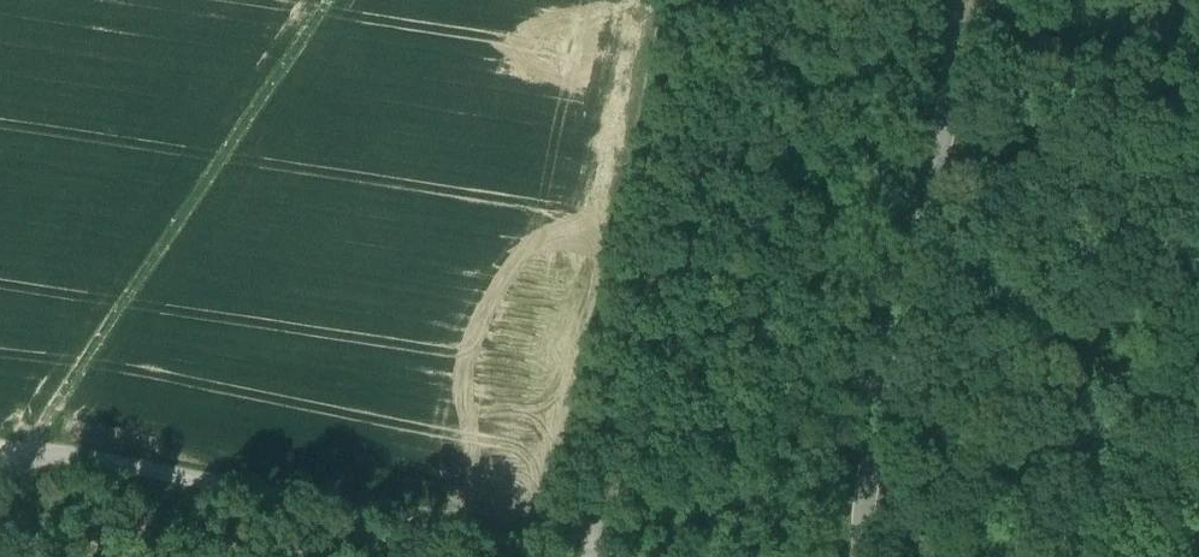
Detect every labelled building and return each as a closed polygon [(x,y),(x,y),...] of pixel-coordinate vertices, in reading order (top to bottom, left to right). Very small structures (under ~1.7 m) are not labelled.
[(591,492),(607,494),(609,478),(593,476),(591,492)]
